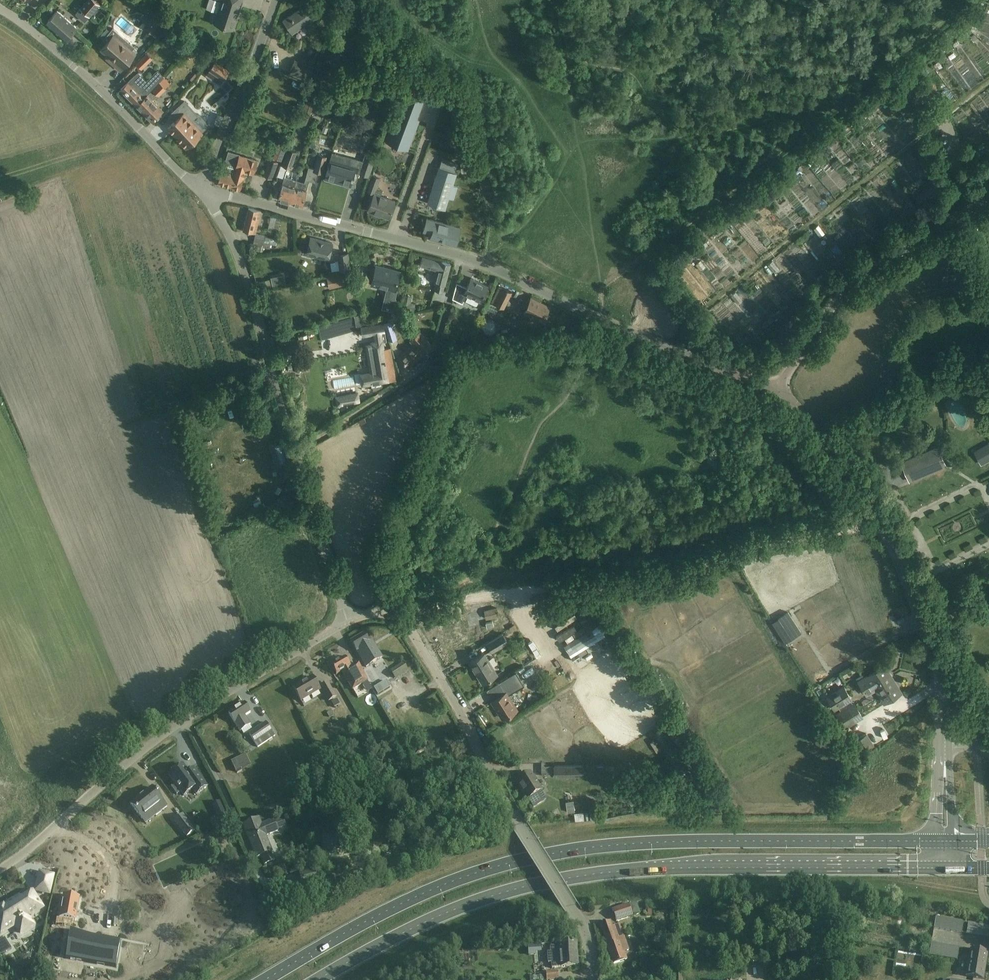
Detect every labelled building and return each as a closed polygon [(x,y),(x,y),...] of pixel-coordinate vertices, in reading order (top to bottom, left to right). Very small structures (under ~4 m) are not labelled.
[(84,21),(99,4),(94,0),(87,0),(75,14),(84,21)] [(223,27),(233,30),(242,0),(221,0),(217,14),(214,15),(212,20),(214,23),(223,27)] [(319,15),(315,9),(309,1),(301,7),(301,8),(283,20),(292,33),(319,15)] [(57,10),(52,16),(45,23),(65,41),(76,28),(57,10)] [(156,15),(145,27),(152,33),(163,21),(156,15)] [(103,39),(106,43),(101,49),(109,56),(109,55),(116,61),(113,64),(121,70),(135,54),(131,50),(134,47),(113,28),(103,39)] [(283,62),(288,60),(284,51),(280,53),(283,62)] [(295,62),(295,60),(295,59),(291,69),(309,76),(313,67),(312,69),(295,62)] [(210,70),(223,79),(228,71),(215,62),(210,70)] [(131,79),(123,87),(121,89),(136,105),(145,96),(164,77),(159,73),(142,90),(131,79)] [(976,74),(971,80),(977,85),(982,80),(976,74)] [(171,84),(164,77),(145,96),(136,105),(152,121),(162,111),(152,100),(156,96),(157,97),(171,84)] [(404,94),(386,141),(408,149),(419,120),(416,119),(423,101),(404,94)] [(297,124),(305,127),(314,103),(307,100),(297,124)] [(167,127),(186,147),(202,133),(191,121),(197,115),(184,101),(169,115),(175,121),(167,127)] [(894,120),(898,113),(891,109),(887,116),(894,120)] [(282,166),(291,169),(296,152),(288,149),(282,166)] [(223,166),(218,183),(235,188),(237,188),(240,189),(245,171),(253,173),(256,163),(256,160),(239,155),(228,151),(224,166),(223,166)] [(314,171),(318,173),(322,174),(327,157),(318,154),(314,169),(314,171)] [(365,155),(359,173),(368,176),(374,158),(365,155)] [(264,175),(272,177),(277,161),(270,159),(264,175)] [(349,161),(347,166),(331,162),(326,179),(335,181),(336,180),(350,184),(356,163),(356,161),(355,160),(351,159),(350,160),(349,161)] [(294,187),(290,203),(302,206),(306,190),(309,180),(316,182),(318,173),(314,171),(314,169),(309,167),(305,182),(296,180),(295,187),(294,187)] [(431,193),(428,203),(443,208),(447,197),(453,199),(457,187),(451,185),(455,172),(439,167),(431,193)] [(376,189),(380,178),(372,175),(366,190),(374,193),(368,210),(388,217),(394,201),(380,195),(382,192),(376,189)] [(278,200),(290,203),(294,187),(295,187),(296,180),(284,177),(283,184),(282,184),(278,200)] [(917,198),(922,205),(938,191),(933,185),(917,198)] [(261,211),(248,208),(243,231),(255,234),(261,211)] [(270,216),(267,231),(277,233),(280,219),(270,216)] [(431,237),(456,244),(460,228),(427,219),(424,230),(432,233),(431,237)] [(265,242),(266,237),(255,234),(253,244),(257,245),(256,251),(262,252),(264,247),(270,248),(270,243),(265,242)] [(306,254),(328,259),(332,243),(325,241),(325,242),(320,240),(310,237),(306,254)] [(338,254),(340,270),(350,269),(348,253),(338,254)] [(438,260),(437,261),(422,257),(420,266),(435,270),(432,282),(436,283),(434,290),(442,293),(450,264),(438,260)] [(373,275),(371,283),(387,287),(385,295),(395,298),(397,289),(396,288),(397,281),(400,271),(376,265),(373,275)] [(351,284),(349,273),(326,277),(329,288),(351,284)] [(471,278),(470,279),(466,287),(456,283),(452,299),(462,303),(466,294),(480,301),(487,286),(471,278)] [(500,285),(491,302),(504,309),(512,292),(500,285)] [(743,292),(732,297),(735,304),(747,300),(743,292)] [(513,293),(506,307),(514,310),(521,296),(513,293)] [(315,295),(317,305),(324,303),(322,294),(315,295)] [(543,322),(550,307),(531,297),(523,312),(543,322)] [(390,340),(397,338),(392,320),(385,322),(390,340)] [(372,372),(361,374),(362,385),(371,383),(372,387),(382,385),(381,381),(395,379),(389,349),(386,349),(381,324),(361,328),(363,335),(375,333),(376,341),(371,342),(373,351),(368,352),(371,368),(371,367),(372,372)] [(399,358),(402,360),(409,367),(432,344),(419,332),(410,341),(413,344),(399,358)] [(357,393),(350,395),(351,402),(359,401),(357,393)] [(291,438),(285,439),(289,458),(294,457),(291,438)] [(976,451),(983,464),(988,460),(988,444),(976,451)] [(938,447),(911,459),(902,462),(910,481),(946,466),(938,447)] [(555,615),(581,606),(579,601),(553,610),(555,615)] [(576,614),(581,623),(593,642),(603,636),(597,625),(598,624),(587,607),(576,614)] [(484,611),(486,619),(498,616),(497,608),(484,611)] [(788,612),(773,622),(779,632),(781,632),(787,642),(801,632),(788,612)] [(487,643),(493,652),(508,642),(503,633),(487,643)] [(351,642),(356,651),(366,668),(382,658),(372,642),(369,644),(364,634),(351,642)] [(594,659),(603,653),(595,641),(586,646),(594,659)] [(484,654),(478,657),(470,662),(482,683),(497,674),(484,654)] [(331,666),(336,675),(341,672),(352,691),(369,681),(360,665),(352,670),(345,658),(331,666)] [(875,689),(884,703),(901,693),(884,665),(858,681),(866,695),(875,689)] [(293,689),(298,697),(301,702),(320,691),(312,678),(293,689)] [(376,678),(369,682),(374,689),(380,685),(376,678)] [(377,688),(397,724),(405,719),(399,707),(400,706),(387,682),(377,688)] [(327,684),(321,688),(329,702),(336,698),(327,684)] [(837,715),(845,727),(862,717),(854,705),(851,700),(844,687),(826,697),(834,710),(836,709),(839,714),(837,715)] [(492,700),(503,718),(516,710),(505,692),(492,700)] [(252,715),(244,704),(228,714),(240,732),(251,725),(246,719),(252,715)] [(449,733),(457,729),(453,721),(445,724),(449,733)] [(249,734),(258,748),(275,737),(266,723),(249,734)] [(867,733),(854,741),(861,752),(874,744),(867,733)] [(183,765),(169,775),(175,785),(172,788),(177,795),(181,792),(184,796),(193,790),(196,795),(207,787),(194,769),(193,769),(195,771),(191,774),(190,772),(189,773),(183,765)] [(554,766),(554,776),(583,775),(583,765),(554,766)] [(520,774),(514,777),(517,782),(516,782),(528,800),(541,791),(530,774),(523,778),(520,774)] [(131,805),(142,819),(152,811),(156,815),(167,807),(152,788),(143,795),(144,796),(140,799),(140,798),(131,805)] [(173,822),(186,838),(194,832),(181,816),(173,822)] [(258,819),(252,822),(243,826),(256,859),(261,857),(264,865),(275,861),(265,836),(278,831),(273,821),(261,826),(258,819)] [(323,838),(324,851),(347,847),(345,835),(323,838)] [(299,874),(302,886),(316,883),(313,870),(299,874)] [(49,894),(53,876),(40,873),(36,891),(49,894)] [(315,885),(302,888),(304,895),(317,892),(315,885)] [(31,893),(21,899),(20,898),(14,902),(14,901),(13,902),(13,901),(7,904),(8,905),(7,906),(4,908),(3,906),(0,909),(0,931),(1,933),(15,924),(21,934),(33,926),(27,916),(41,908),(31,893)] [(75,899),(59,896),(55,920),(63,922),(61,934),(65,935),(62,958),(112,967),(116,940),(66,932),(68,923),(71,923),(75,899)] [(628,905),(612,910),(616,922),(632,917),(632,916),(638,914),(635,904),(628,905)] [(879,905),(878,914),(893,915),(893,905),(879,905)] [(626,942),(621,925),(612,928),(610,922),(600,926),(613,965),(627,960),(621,943),(626,942)] [(0,946),(0,954),(1,956),(12,950),(7,941),(0,946)] [(550,952),(547,953),(548,963),(551,963),(552,968),(561,968),(577,966),(576,947),(560,948),(559,946),(550,947),(550,952)] [(970,950),(966,977),(983,979),(988,953),(970,950)] [(546,973),(547,979),(556,979),(559,979),(558,972),(546,973)]
